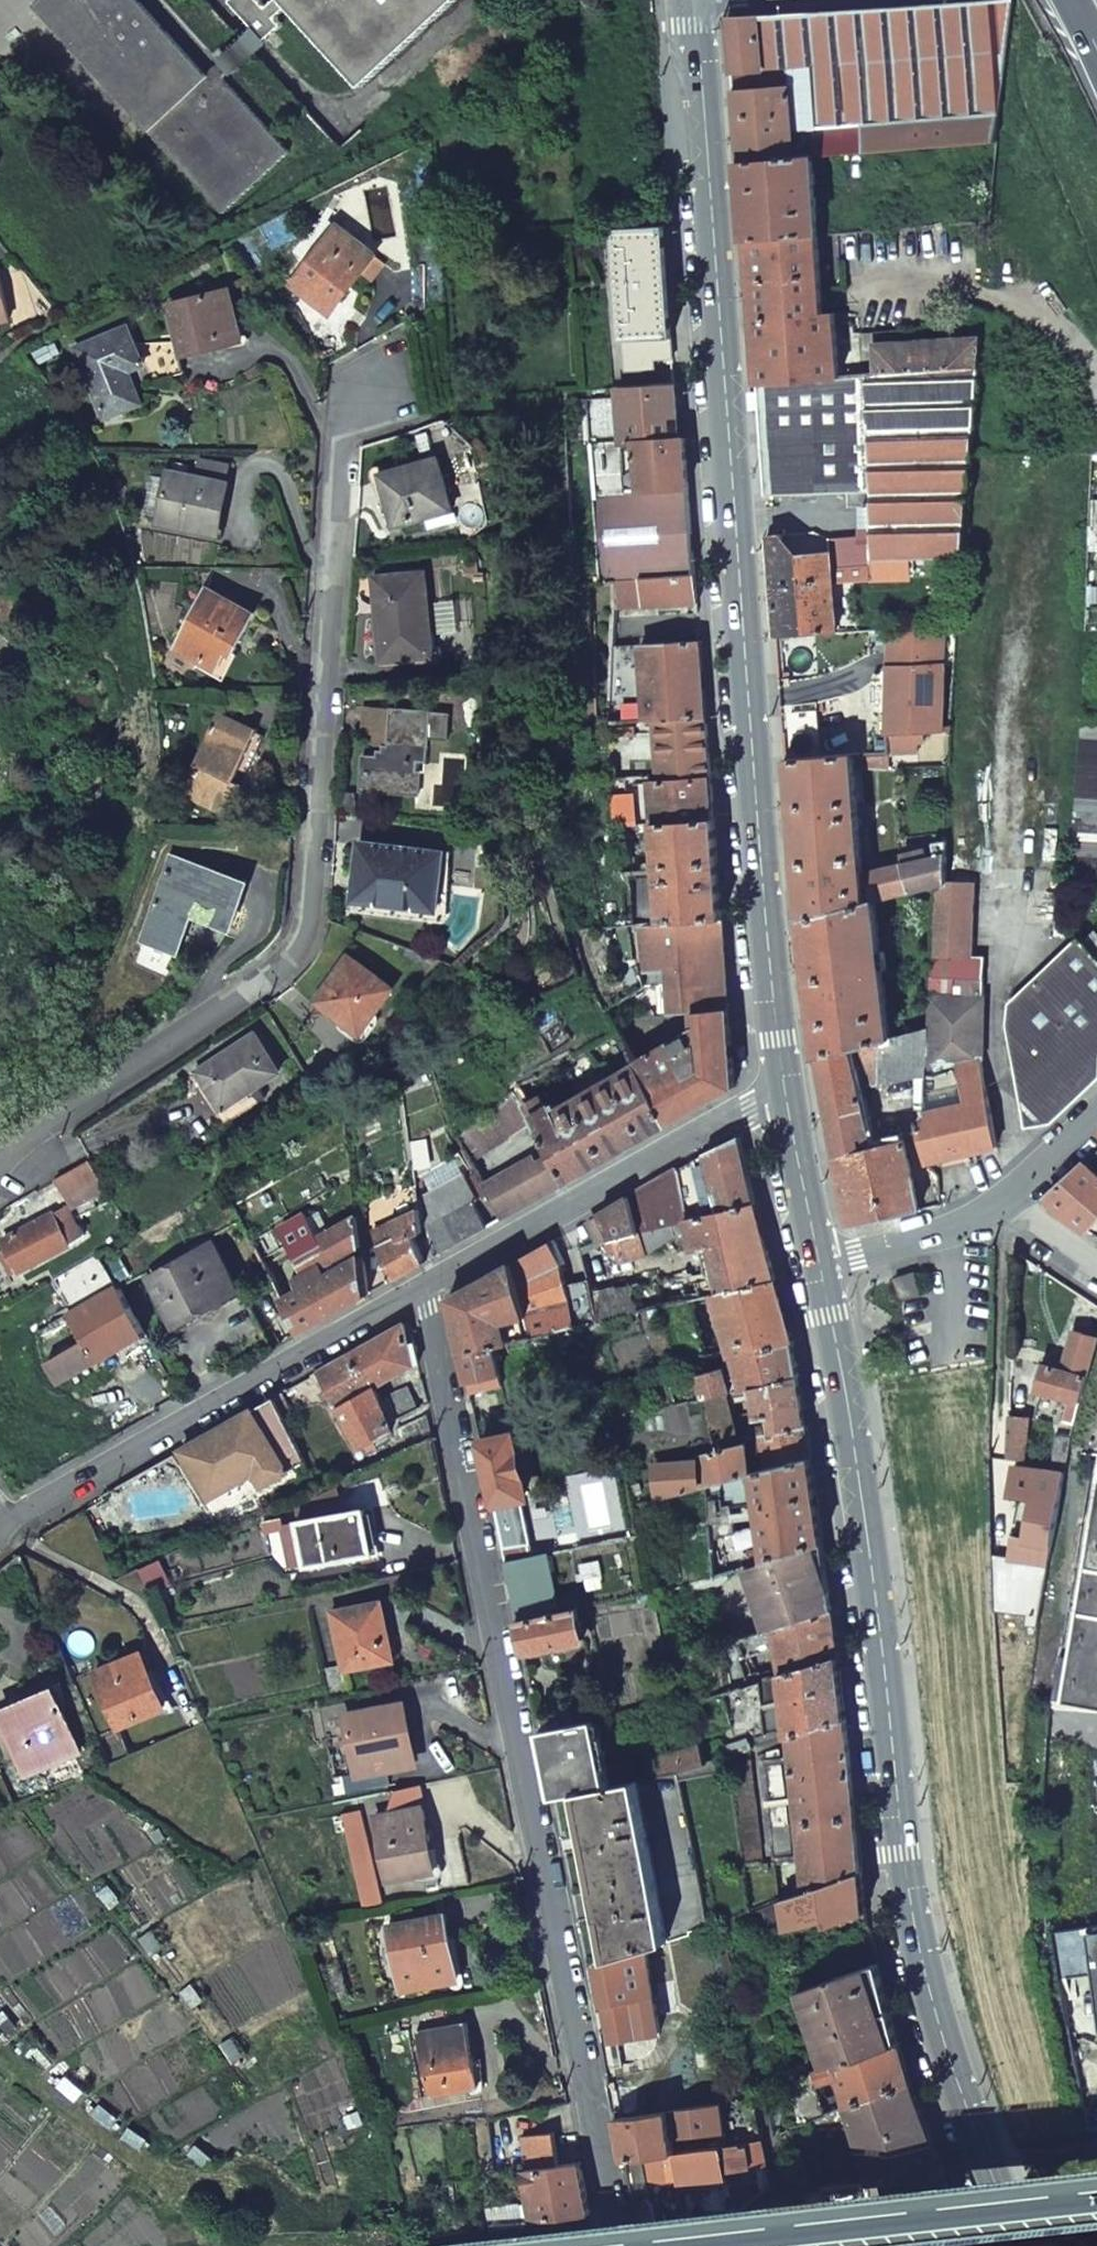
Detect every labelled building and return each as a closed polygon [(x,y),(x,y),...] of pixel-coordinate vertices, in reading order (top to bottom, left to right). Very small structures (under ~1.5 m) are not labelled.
[(222,211),(289,150),(223,76),(232,68),(220,55),(205,69),(142,0),(30,0),(222,211)] [(263,2),(262,0),(228,0),(251,26),(263,40),(283,22),(275,14),(287,2),(361,83),(452,0),(265,0),(263,2)] [(586,10),(597,0),(577,0),(586,10)] [(809,155),(995,141),(1008,0),(726,17),(738,161),(809,155)] [(251,26),(220,55),(232,68),(263,40),(251,26)] [(738,161),(744,241),(815,236),(809,155),(738,161)] [(613,229),(623,370),(653,368),(652,356),(671,354),(660,225),(613,229)] [(330,313),(373,254),(335,226),(292,284),(330,313)] [(744,241),(756,386),(836,379),(831,314),(828,315),(821,315),(820,308),(815,236),(744,241)] [(0,276),(0,317),(9,315),(0,276)] [(181,374),(175,354),(219,344),(216,336),(238,331),(227,289),(170,303),(179,342),(134,341),(128,326),(77,346),(106,417),(141,403),(143,401),(147,396),(148,391),(147,383),(181,374)] [(872,376),(975,367),(978,338),(915,343),(913,330),(869,333),(870,346),(872,376)] [(836,379),(756,386),(764,497),(845,490),(846,504),(868,502),(868,520),(870,559),(958,558),(975,367),(872,376),(836,379)] [(673,383),(648,384),(649,391),(579,396),(583,446),(678,439),(673,383)] [(583,446),(593,582),(608,581),(692,575),(681,438),(678,439),(583,446)] [(448,509),(433,459),(375,478),(391,527),(448,509)] [(218,535),(227,486),(168,475),(158,524),(218,535)] [(1088,499),(1088,526),(1096,525),(1096,500),(1088,499)] [(1084,537),(1096,536),(1096,525),(1088,526),(1085,526),(1084,537)] [(767,534),(776,638),(834,634),(828,554),(783,557),(782,534),(767,534)] [(1084,537),(1084,546),(1096,545),(1096,536),(1084,537)] [(891,566),(891,581),(899,580),(899,565),(891,566)] [(692,575),(608,581),(608,608),(695,604),(692,575)] [(432,658),(424,576),(374,581),(381,663),(432,658)] [(205,593),(175,649),(215,672),(225,655),(230,658),(252,619),(205,593)] [(435,606),(437,634),(457,632),(455,604),(435,606)] [(943,625),(889,629),(883,737),(919,732),(938,729),(943,625)] [(637,645),(642,721),(653,720),(703,717),(697,641),(637,645)] [(608,650),(608,723),(642,721),(637,645),(625,646),(618,647),(608,650)] [(1076,721),(1088,720),(1088,707),(1076,707),(1076,721)] [(426,766),(427,742),(449,744),(451,718),(391,712),(387,764),(362,761),(360,794),(414,799),(417,765),(426,766)] [(786,759),(836,756),(834,729),(810,731),(808,713),(782,713),(786,759)] [(213,716),(177,791),(225,815),(253,756),(245,748),(252,734),(213,716)] [(657,778),(708,775),(703,717),(653,720),(657,778)] [(1096,871),(1096,719),(1088,720),(1076,721),(1066,873),(1096,874),(1096,871)] [(854,755),(852,727),(834,729),(836,756),(851,755),(854,755)] [(635,776),(633,732),(601,734),(604,778),(635,776)] [(884,753),(913,750),(913,741),(920,741),(919,732),(883,737),(884,753)] [(862,874),(856,814),(852,768),(884,767),(884,753),(854,755),(851,755),(836,756),(786,759),(798,920),(864,903),(862,874)] [(651,821),(712,817),(708,775),(657,778),(647,779),(651,821)] [(585,813),(573,814),(573,827),(587,826),(585,813)] [(719,917),(712,817),(651,821),(659,922),(719,917)] [(929,857),(901,864),(907,893),(930,888),(940,886),(942,841),(927,844),(929,857)] [(354,900),(438,910),(446,853),(361,843),(354,900)] [(173,954),(189,916),(227,930),(243,885),(168,860),(138,940),(173,954)] [(869,902),(907,893),(901,864),(862,874),(864,903),(869,902)] [(930,888),(927,958),(966,959),(968,886),(940,886),(930,888)] [(884,1037),(869,902),(864,903),(798,920),(805,982),(813,1056),(847,1047),(879,1039),(884,1037)] [(664,968),(664,971),(665,971),(669,1012),(693,1010),(693,1013),(726,1010),(719,917),(659,922),(634,925),(641,969),(664,968)] [(1049,959),(1003,1000),(994,1023),(995,1029),(998,1029),(997,1033),(1018,1129),(1023,1128),(1045,1122),(1095,1075),(1093,1060),(1096,1059),(1096,960),(1075,936),(1049,959)] [(924,1027),(973,1028),(975,1000),(980,960),(966,959),(927,958),(924,1027)] [(391,993),(345,960),(313,1005),(359,1036),(391,993)] [(674,1039),(630,1064),(634,1071),(666,1126),(733,1088),(726,1010),(693,1013),(694,1028),(673,1039),(674,1039)] [(923,1071),(924,1027),(884,1037),(879,1039),(875,1083),(923,1071)] [(991,1148),(970,1060),(973,1028),(924,1027),(923,1071),(921,1109),(911,1121),(920,1160),(923,1163),(991,1148)] [(218,1109),(275,1075),(253,1037),(196,1071),(218,1109)] [(829,1144),(847,1225),(916,1210),(896,1141),(865,1148),(847,1047),(813,1056),(829,1144)] [(562,1184),(666,1126),(634,1071),(601,1090),(580,1102),(532,1130),(544,1151),(562,1184)] [(592,1075),(571,1087),(580,1102),(601,1090),(592,1075)] [(511,1090),(450,1132),(465,1161),(501,1139),(501,1136),(542,1111),(532,1096),(519,1104),(511,1090)] [(709,1172),(718,1212),(753,1204),(738,1135),(704,1153),(709,1172)] [(530,1159),(550,1191),(562,1184),(544,1151),(530,1159)] [(65,1205),(99,1185),(83,1158),(50,1178),(65,1205)] [(497,1220),(550,1191),(530,1159),(479,1187),(497,1220)] [(685,1220),(710,1214),(701,1174),(697,1175),(693,1159),(628,1194),(638,1231),(685,1220)] [(1084,1162),(1045,1196),(1057,1208),(1085,1229),(1096,1216),(1096,1175),(1084,1162)] [(424,1235),(417,1238),(429,1259),(484,1228),(469,1199),(473,1196),(458,1170),(415,1193),(418,1224),(424,1235)] [(701,1174),(710,1214),(718,1212),(709,1172),(701,1174)] [(387,1229),(376,1235),(374,1245),(376,1251),(374,1252),(386,1283),(422,1263),(417,1238),(407,1179),(376,1198),(386,1220),(383,1221),(387,1229)] [(628,1194),(599,1211),(586,1219),(594,1240),(609,1235),(609,1238),(638,1231),(628,1194)] [(729,1242),(762,1234),(753,1204),(718,1212),(710,1214),(685,1220),(687,1225),(693,1250),(729,1242)] [(22,1268),(63,1247),(79,1236),(69,1218),(53,1227),(47,1216),(6,1237),(11,1246),(22,1268)] [(319,1268),(357,1246),(352,1216),(289,1252),(300,1273),(316,1264),(319,1268)] [(644,1251),(687,1225),(685,1220),(638,1231),(644,1251)] [(617,1259),(644,1251),(638,1231),(609,1238),(617,1259)] [(714,1294),(774,1279),(762,1234),(729,1242),(734,1266),(710,1274),(708,1268),(686,1274),(691,1299),(714,1294)] [(525,1315),(531,1340),(594,1324),(587,1289),(585,1280),(564,1285),(561,1265),(553,1247),(559,1244),(555,1236),(513,1262),(525,1315)] [(171,1323),(233,1289),(208,1243),(146,1277),(171,1323)] [(5,1249),(16,1270),(22,1268),(11,1246),(5,1249)] [(122,1278),(105,1248),(95,1255),(111,1284),(122,1278)] [(87,1289),(99,1282),(103,1289),(111,1284),(95,1255),(74,1266),(87,1289)] [(358,1255),(277,1299),(296,1334),(364,1295),(358,1255)] [(513,1262),(449,1300),(461,1358),(493,1349),(505,1347),(499,1321),(525,1315),(513,1262)] [(931,1274),(929,1267),(914,1271),(916,1279),(931,1274)] [(655,1280),(612,1289),(611,1284),(587,1289),(594,1324),(691,1299),(686,1274),(684,1268),(654,1274),(655,1280)] [(916,1279),(914,1271),(892,1278),(900,1302),(921,1296),(916,1279)] [(714,1294),(731,1355),(791,1339),(774,1279),(714,1294)] [(55,1385),(141,1336),(115,1289),(65,1317),(79,1344),(44,1364),(55,1385)] [(404,1323),(413,1366),(419,1363),(410,1320),(404,1323)] [(391,1433),(374,1387),(413,1366),(404,1323),(312,1374),(357,1453),(391,1433)] [(1041,1361),(1033,1389),(1081,1402),(1096,1340),(1096,1337),(1077,1331),(1067,1368),(1041,1361)] [(731,1355),(740,1389),(751,1386),(796,1375),(791,1339),(731,1355)] [(511,1356),(525,1353),(523,1342),(508,1346),(511,1356)] [(493,1349),(461,1358),(467,1384),(498,1377),(493,1349)] [(729,1392),(724,1369),(695,1376),(700,1399),(722,1393),(729,1392)] [(769,1416),(772,1433),(745,1440),(745,1443),(747,1475),(808,1458),(796,1375),(751,1386),(756,1416),(769,1416)] [(498,1377),(467,1384),(469,1394),(501,1387),(498,1377)] [(396,1416),(416,1405),(409,1385),(389,1396),(396,1416)] [(279,1412),(295,1403),(288,1387),(272,1396),(273,1399),(279,1412)] [(732,1446),(722,1393),(700,1399),(711,1451),(732,1446)] [(260,1488),(304,1465),(279,1412),(273,1399),(203,1439),(182,1451),(208,1502),(254,1478),(260,1488)] [(1006,1415),(1004,1456),(1021,1458),(1026,1417),(1006,1415)] [(1055,1435),(1050,1461),(1065,1463),(1072,1438),(1055,1435)] [(525,1497),(512,1439),(479,1445),(502,1552),(528,1546),(519,1498),(525,1497)] [(699,1459),(652,1462),(657,1501),(704,1488),(714,1484),(747,1475),(745,1443),(732,1446),(711,1451),(698,1454),(699,1459)] [(750,1498),(754,1521),(760,1563),(820,1543),(814,1506),(808,1458),(747,1475),(750,1498)] [(1031,1497),(1030,1520),(1029,1539),(1043,1543),(1054,1546),(1060,1502),(1064,1473),(1010,1466),(1007,1495),(1031,1497)] [(725,1504),(750,1498),(747,1475),(714,1484),(717,1506),(725,1504)] [(1063,1704),(1096,1708),(1096,1482),(1063,1704)] [(728,1530),(725,1504),(717,1506),(714,1484),(704,1488),(709,1537),(728,1530)] [(304,1565),(371,1554),(362,1506),(297,1518),(304,1565)] [(1030,1520),(990,1518),(990,1550),(1021,1553),(1029,1539),(1030,1520)] [(713,1579),(742,1569),(760,1563),(754,1521),(728,1530),(709,1537),(713,1579)] [(764,1633),(829,1611),(820,1543),(760,1563),(742,1569),(764,1633)] [(1043,1543),(1040,1556),(1052,1558),(1054,1546),(1043,1543)] [(1021,1553),(990,1550),(991,1574),(1020,1574),(1021,1553)] [(543,1617),(532,1558),(504,1563),(524,1653),(581,1644),(575,1612),(543,1617)] [(1020,1574),(991,1574),(994,1611),(1017,1612),(1038,1615),(1047,1579),(1020,1574)] [(324,1612),(336,1672),(393,1661),(381,1601),(324,1612)] [(772,1651),(777,1679),(837,1658),(829,1611),(764,1633),(741,1641),(744,1659),(772,1651)] [(119,1729),(165,1709),(141,1654),(96,1674),(119,1729)] [(777,1679),(786,1739),(843,1719),(837,1658),(777,1679)] [(772,1733),(767,1682),(753,1687),(759,1734),(772,1733)] [(82,1757),(55,1691),(0,1713),(0,1718),(26,1781),(82,1757)] [(345,1717),(357,1776),(413,1765),(401,1705),(345,1717)] [(786,1739),(800,1893),(860,1873),(843,1719),(786,1739)] [(595,1722),(540,1734),(554,1800),(579,1794),(609,1789),(595,1722)] [(688,1773),(705,1767),(700,1750),(683,1756),(678,1758),(681,1774),(688,1773)] [(762,1753),(774,1862),(788,1861),(776,1751),(762,1753)] [(758,1864),(748,1761),(731,1763),(726,1783),(738,1867),(758,1864)] [(665,1937),(637,1783),(609,1789),(579,1794),(611,1955),(641,1945),(665,1937)] [(373,1817),(386,1880),(434,1871),(422,1807),(373,1817)] [(400,1991),(456,1980),(444,1916),(388,1927),(400,1991)] [(659,2030),(641,1945),(611,1955),(592,1962),(609,2041),(659,2030)] [(832,2061),(899,2044),(878,1962),(801,1990),(821,2061),(831,2059),(832,2061)] [(419,2032),(431,2096),(476,2087),(464,2023),(419,2032)] [(823,2069),(899,2048),(899,2044),(832,2061),(831,2059),(821,2061),(823,2069)] [(844,2103),(908,2082),(899,2048),(823,2069),(814,2071),(815,2076),(835,2071),(841,2092),(844,2103)] [(789,2090),(793,2120),(815,2112),(813,2102),(809,2081),(799,2084),(799,2087),(789,2090)] [(842,2104),(865,2182),(944,2173),(908,2082),(844,2103),(842,2104)] [(841,2092),(813,2102),(815,2112),(842,2104),(844,2103),(841,2092)] [(720,2102),(616,2118),(625,2159),(645,2155),(676,2149),(673,2136),(724,2125),(720,2102)] [(682,2184),(727,2175),(726,2167),(765,2153),(760,2130),(676,2149),(645,2155),(649,2180),(681,2175),(682,2184)] [(523,2170),(556,2165),(552,2132),(518,2137),(523,2170)] [(523,2170),(533,2221),(589,2213),(579,2162),(556,2165),(523,2170)]
